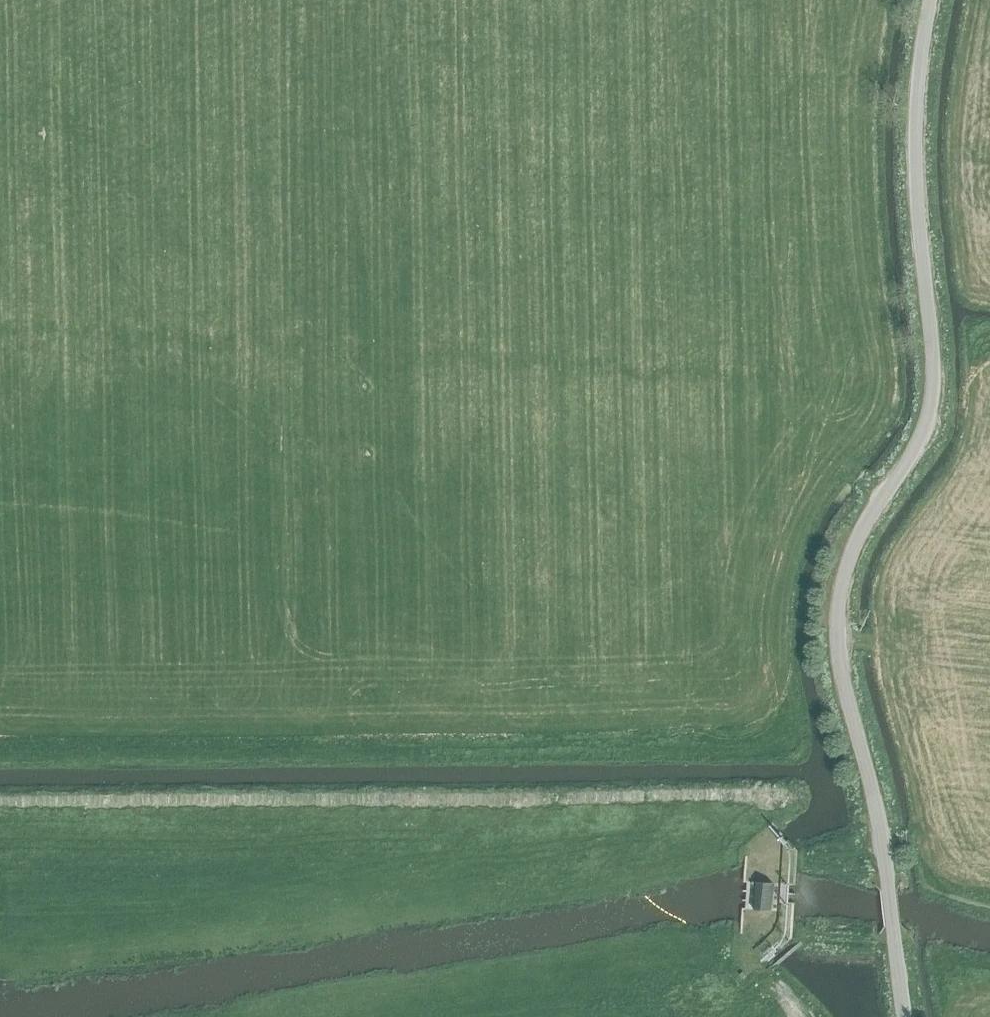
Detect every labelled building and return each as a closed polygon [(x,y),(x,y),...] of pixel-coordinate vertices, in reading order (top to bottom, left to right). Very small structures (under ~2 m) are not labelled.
[(753,910),(770,912),(773,884),(756,882),(753,910)]
